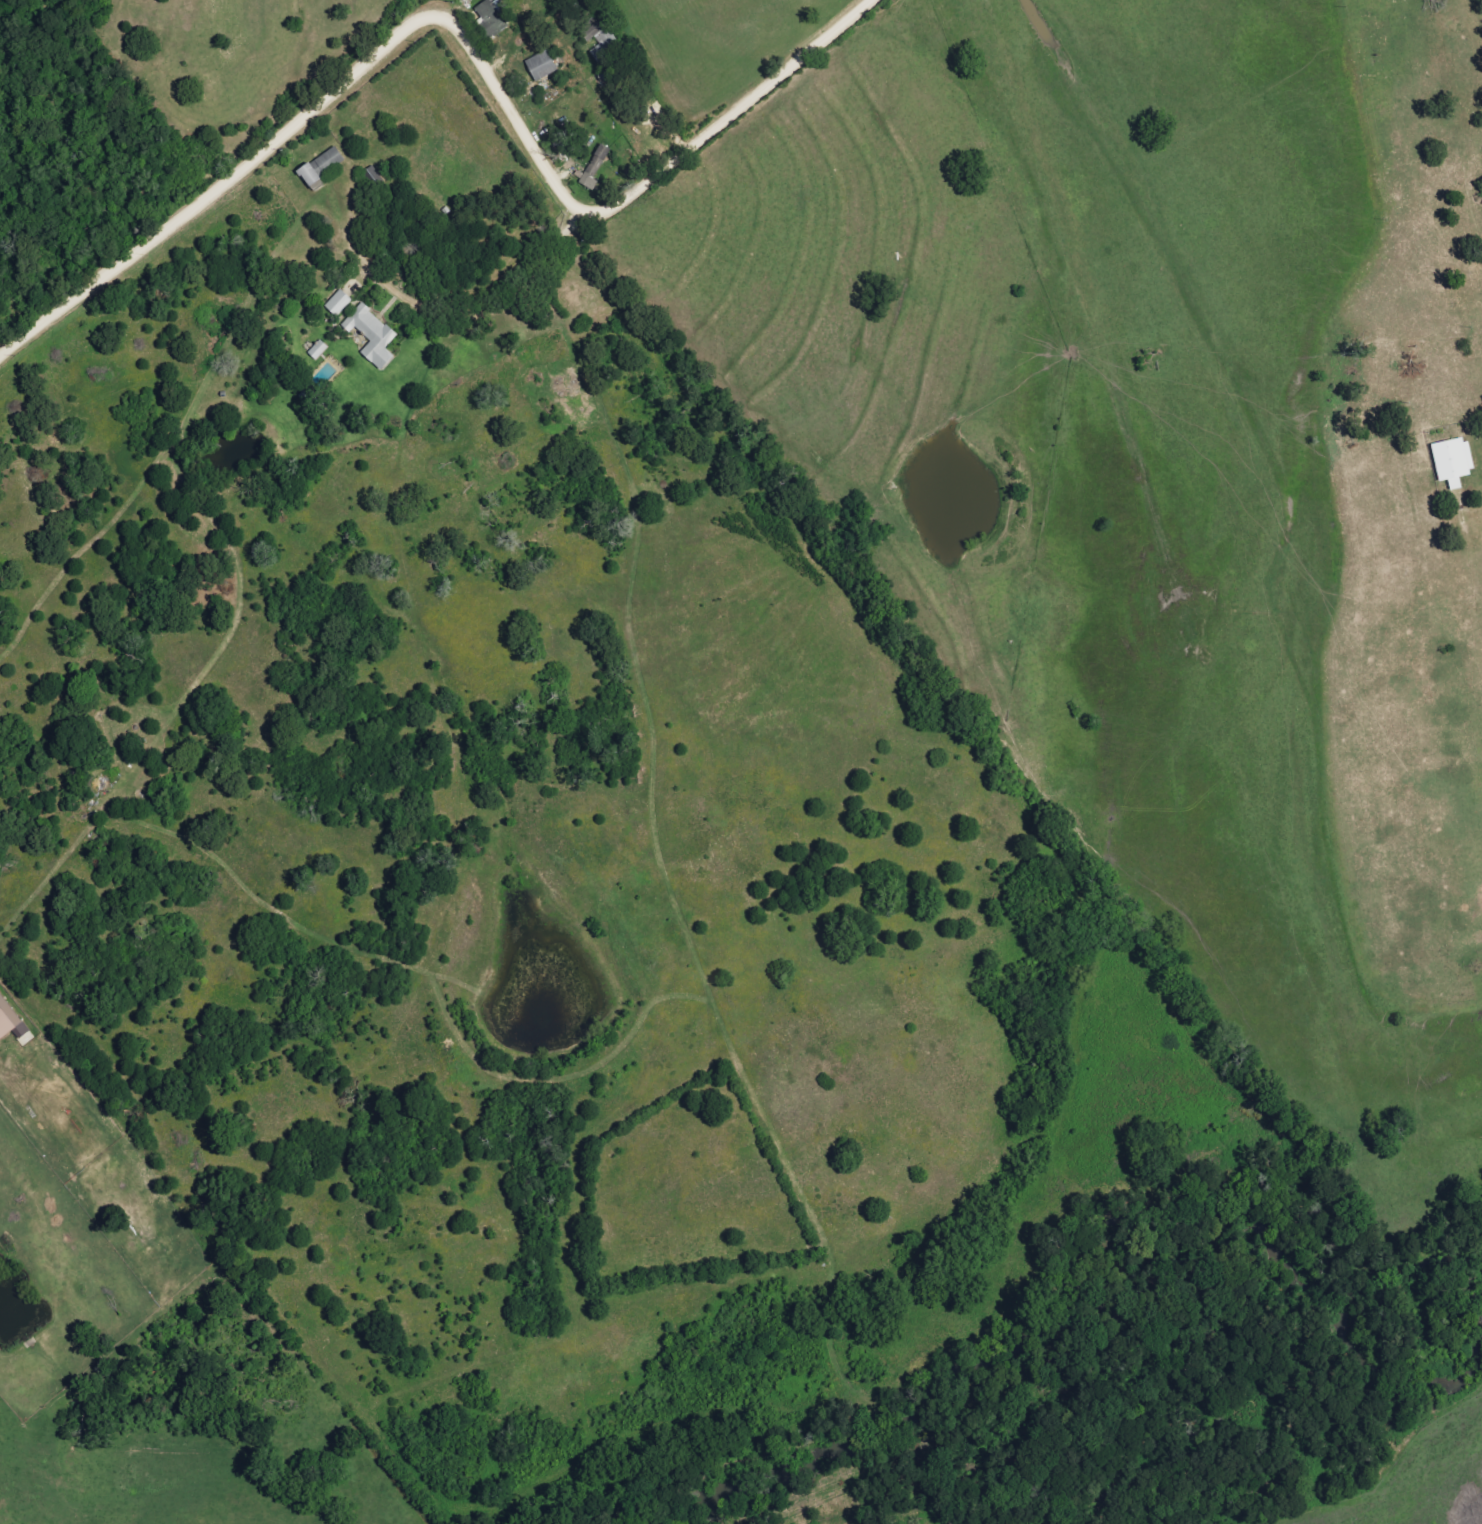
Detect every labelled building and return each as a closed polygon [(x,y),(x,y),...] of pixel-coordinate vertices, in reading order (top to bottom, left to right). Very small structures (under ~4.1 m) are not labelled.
[(474,23),(487,41),(513,21),(497,0),(489,0),(475,11),(480,18),(474,23)] [(589,52),(598,65),(621,50),(597,16),(580,27),(589,40),(594,36),(600,45),(589,52)] [(535,82),(557,71),(547,51),(524,62),(535,82)] [(615,139),(606,134),(600,144),(609,149),(615,139)] [(582,186),(594,190),(597,182),(596,181),(608,149),(597,145),(582,186)] [(324,182),(321,177),(345,161),(334,146),(297,171),(310,191),(324,182)] [(324,307),(336,318),(352,300),(340,290),(324,307)] [(379,371),(393,356),(385,349),(397,336),(361,303),(340,326),(349,334),(355,327),(371,341),(360,353),(379,371)] [(1430,445),(1438,483),(1447,481),(1450,492),(1461,489),(1459,478),(1473,475),(1466,438),(1430,445)] [(12,1032),(18,1040),(27,1033),(0,996),(0,1041),(12,1032)]
